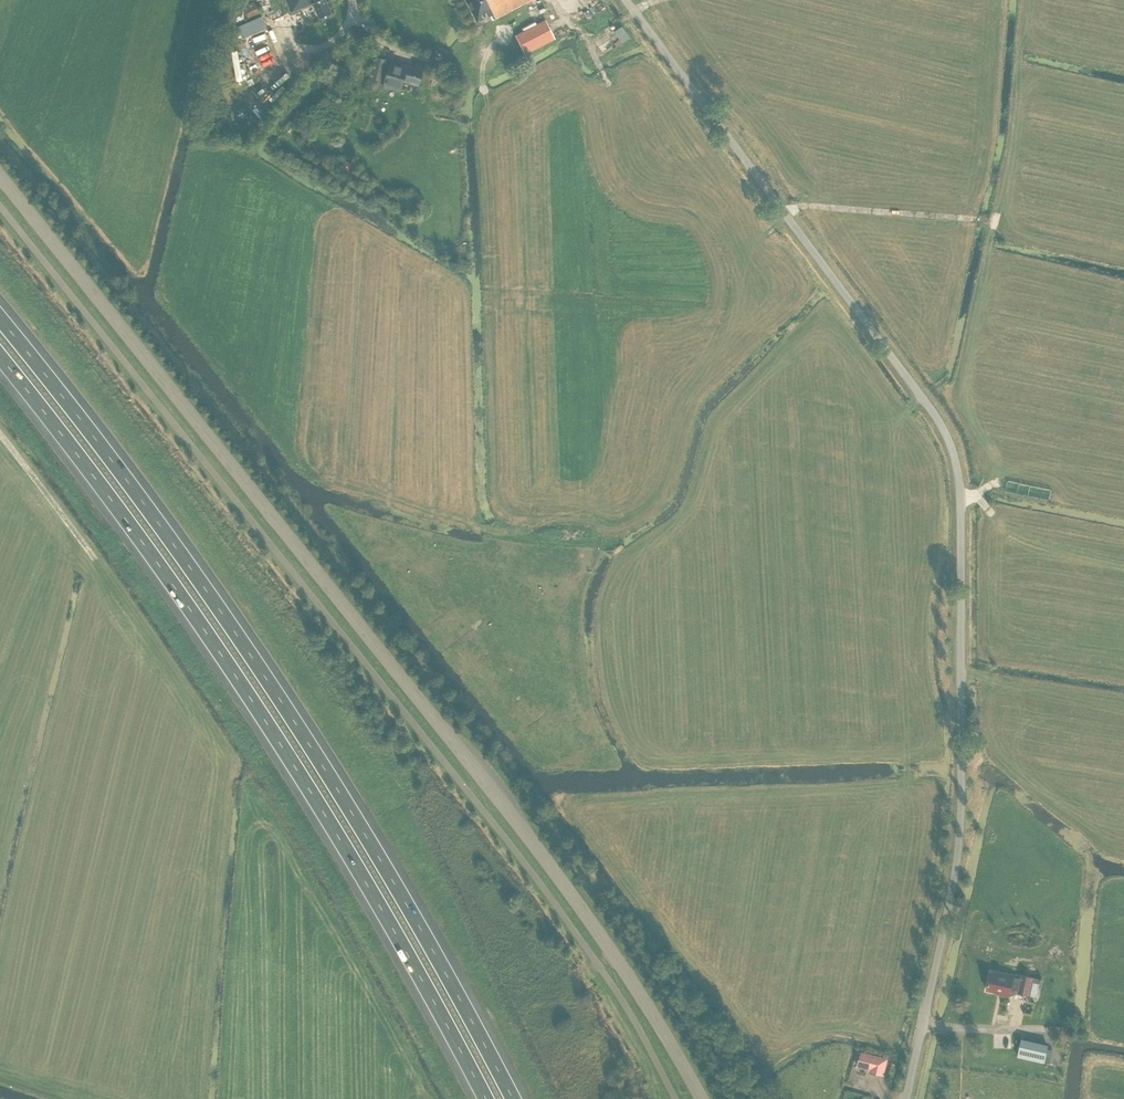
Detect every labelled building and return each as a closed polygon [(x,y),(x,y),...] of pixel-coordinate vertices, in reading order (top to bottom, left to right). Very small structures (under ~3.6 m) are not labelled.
[(326,0),(286,0),(291,13),(312,3),(319,19),(332,13),(326,0)] [(477,22),(490,15),(492,20),(525,3),(529,11),(542,4),(540,0),(465,0),(477,22)] [(244,9),(250,19),(262,12),(256,2),(244,9)] [(243,39),(269,29),(263,15),(238,25),(243,39)] [(524,54),(555,38),(545,20),(515,35),(524,54)] [(616,31),(622,43),(631,38),(625,26),(616,31)] [(242,88),(270,79),(266,69),(248,75),(239,50),(230,53),(242,88)] [(388,60),(375,56),(369,77),(382,81),(388,60)] [(383,86),(400,91),(403,81),(418,86),(424,66),(415,63),(414,68),(390,60),(383,86)] [(345,161),(340,168),(348,173),(352,166),(345,161)] [(1028,995),(1032,977),(1022,975),(1021,978),(1014,977),(1014,976),(1003,974),(1002,976),(991,973),(987,990),(1002,993),(1002,994),(1009,996),(1011,988),(1019,989),(1018,993),(1028,995)] [(1048,1047),(1022,1041),(1018,1056),(1045,1062),(1048,1047)] [(883,1075),(887,1059),(861,1053),(858,1066),(871,1069),(870,1072),(883,1075)]
